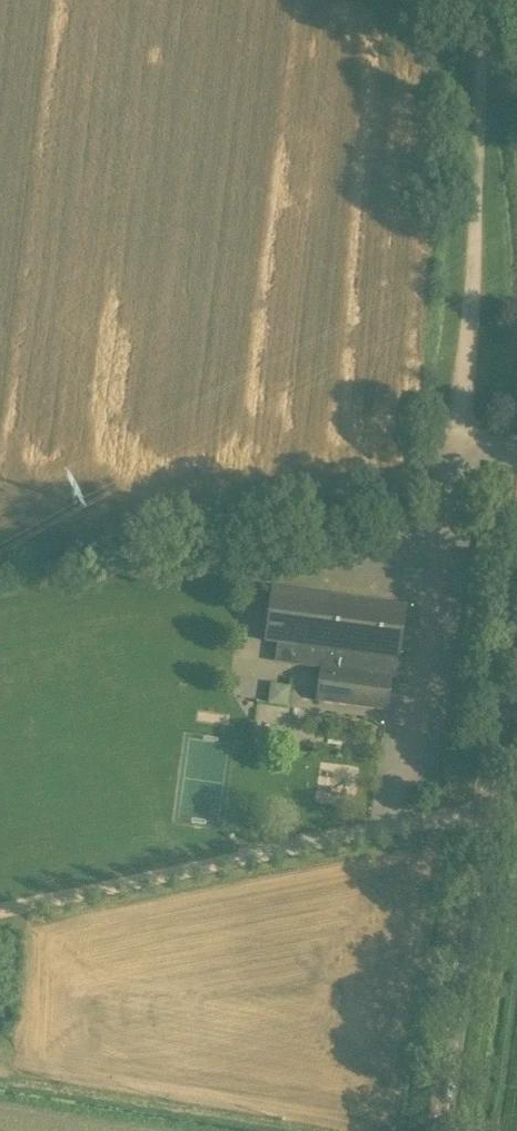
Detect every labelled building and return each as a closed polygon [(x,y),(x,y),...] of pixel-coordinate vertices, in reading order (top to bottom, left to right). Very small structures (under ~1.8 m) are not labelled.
[(296,666),(322,669),(317,703),(387,712),(394,660),(398,660),(406,607),(273,589),(266,642),(299,647),(296,666)] [(271,682),(268,704),(288,706),(290,684),(271,682)]
